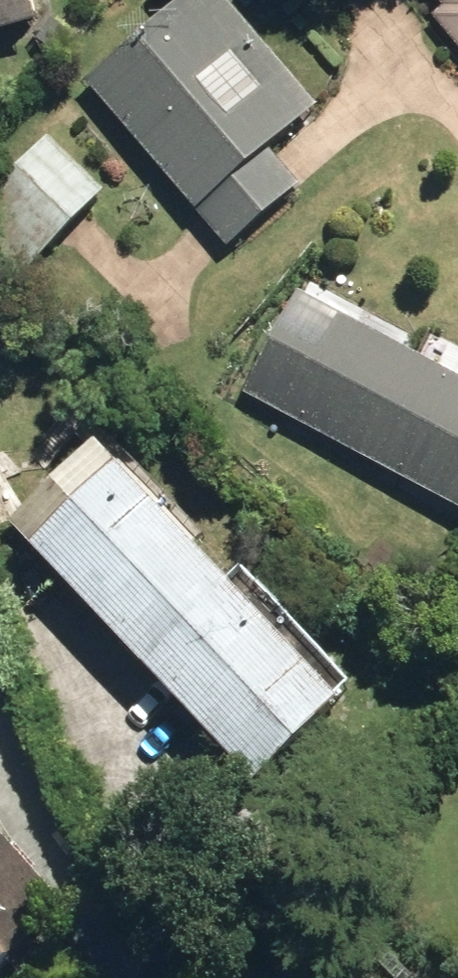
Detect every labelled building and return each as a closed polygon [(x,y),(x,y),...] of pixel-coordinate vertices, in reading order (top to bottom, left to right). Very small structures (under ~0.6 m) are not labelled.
[(42,21),(36,0),(0,0),(0,32),(42,21)] [(233,249),(305,187),(274,150),(324,106),(232,0),(176,0),(182,7),(87,84),(233,249)] [(438,16),(457,40),(457,4),(438,16)] [(25,277),(108,194),(53,140),(0,193),(0,252),(25,277)] [(302,292),(248,395),(457,505),(457,374),(302,292)] [(257,786),(350,701),(105,444),(15,527),(257,786)] [(12,963),(26,977),(37,977),(53,964),(36,944),(75,910),(0,826),(0,974),(12,963)]
